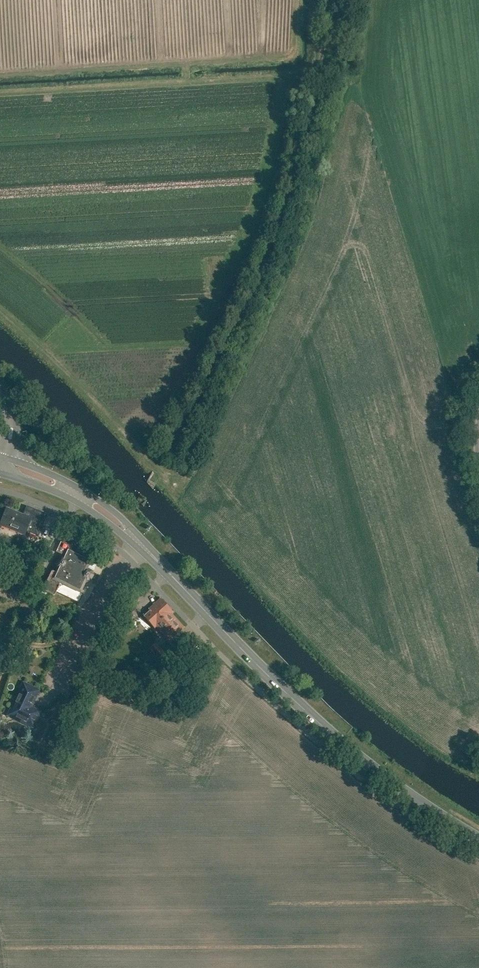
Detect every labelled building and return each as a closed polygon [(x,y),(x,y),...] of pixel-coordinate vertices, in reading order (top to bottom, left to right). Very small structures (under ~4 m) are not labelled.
[(146,482),(152,489),(155,485),(158,479),(151,472),(149,477),(146,482)] [(140,493),(136,499),(143,507),(147,501),(140,493)] [(8,510),(2,526),(24,535),(26,532),(39,537),(48,515),(26,506),(23,515),(8,510)] [(52,571),(42,590),(54,596),(60,583),(80,593),(86,582),(87,582),(90,581),(93,575),(92,572),(92,571),(87,569),(91,560),(70,550),(72,547),(61,542),(56,552),(63,555),(63,557),(62,556),(61,557),(58,558),(55,564),(56,567),(56,568),(57,568),(55,572),(52,571)] [(161,600),(143,616),(153,628),(156,625),(170,641),(183,629),(169,614),(172,611),(161,600)] [(191,652),(198,646),(190,637),(183,643),(191,652)] [(165,653),(156,643),(149,649),(158,660),(165,653)] [(31,709),(32,707),(31,704),(37,691),(24,685),(10,715),(32,726),(39,713),(31,709)]
